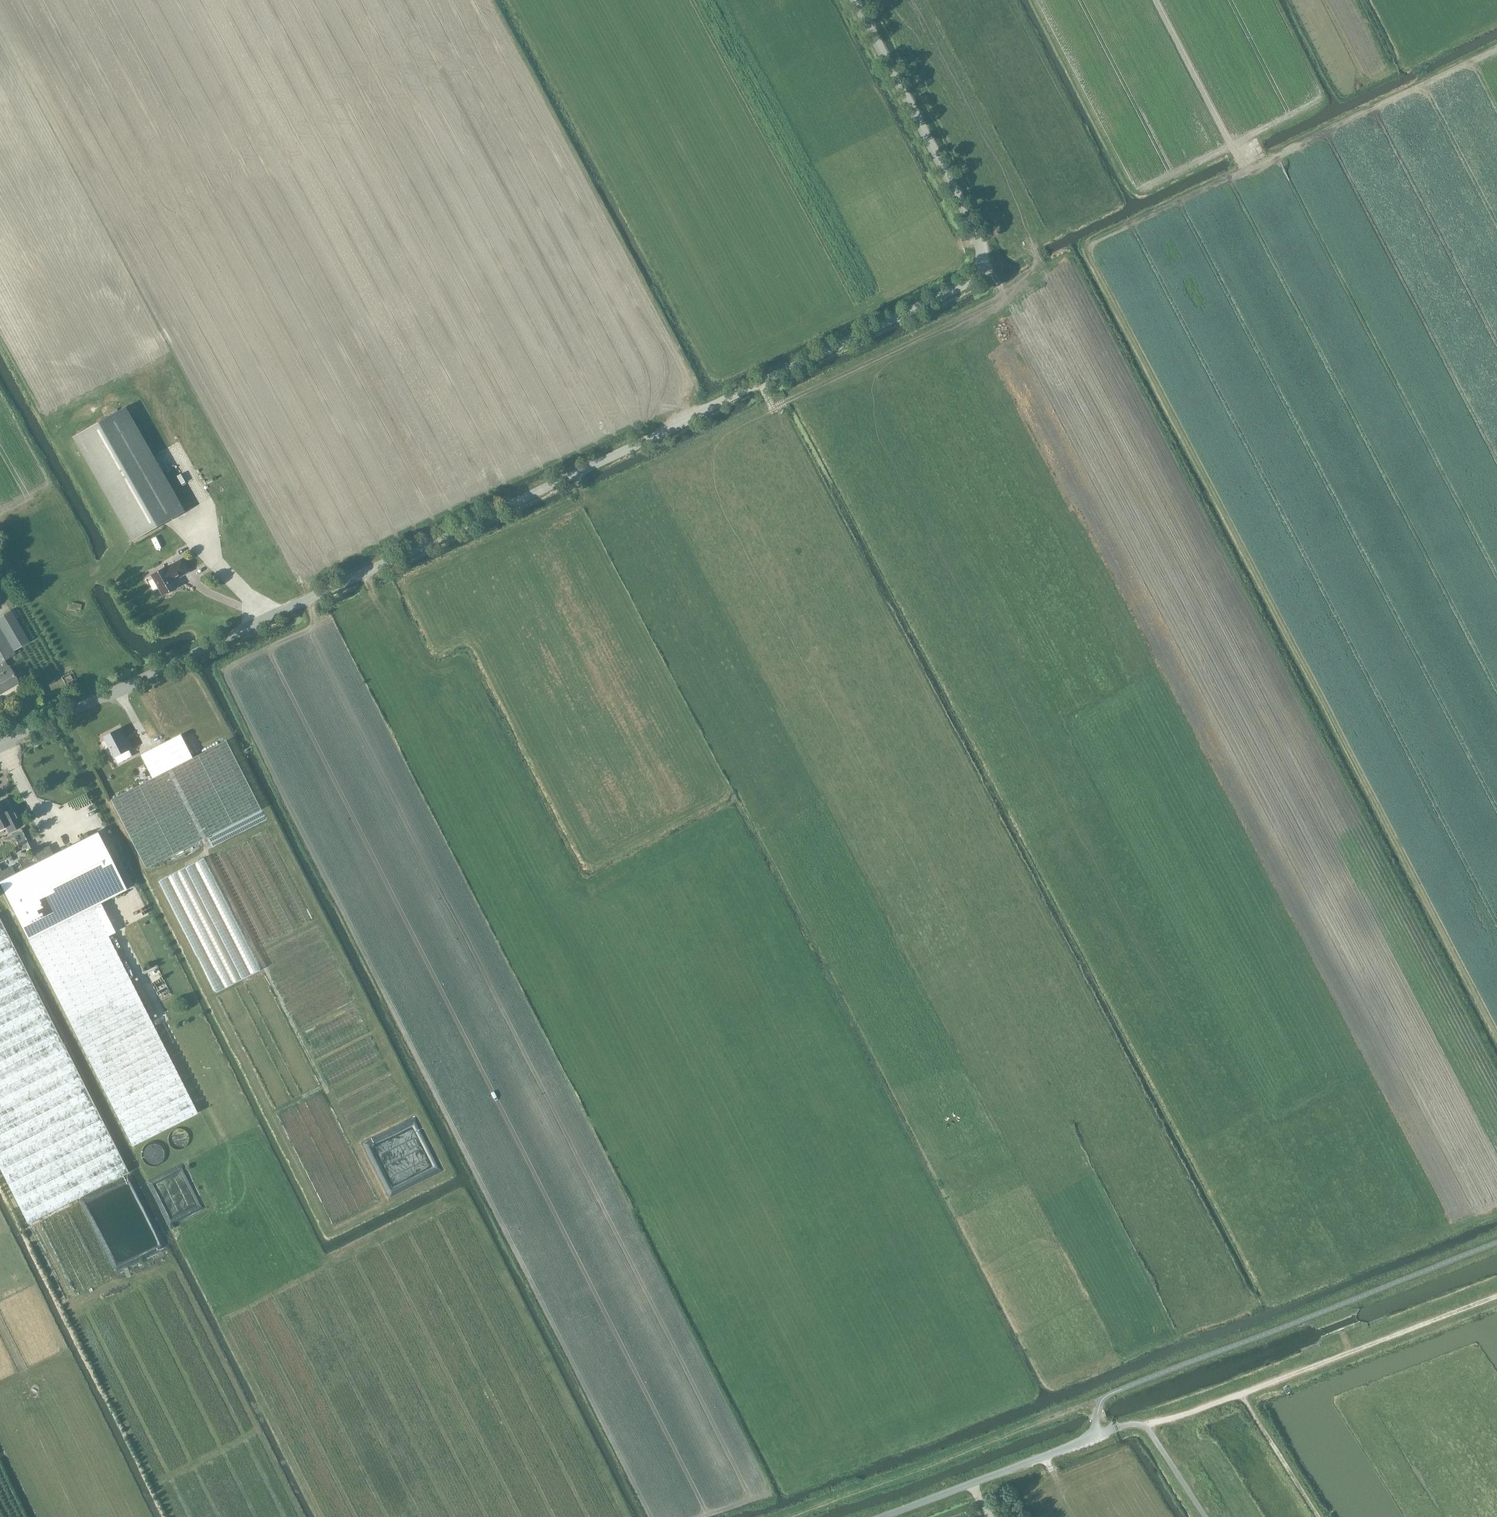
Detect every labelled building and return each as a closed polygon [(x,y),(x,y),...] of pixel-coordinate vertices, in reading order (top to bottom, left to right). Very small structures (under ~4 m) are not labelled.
[(74,436),(133,541),(185,511),(126,406),(74,436)] [(177,465),(171,467),(176,477),(181,475),(177,465)] [(152,575),(163,594),(165,593),(167,593),(169,593),(171,591),(172,589),(177,586),(174,580),(189,571),(182,558),(167,567),(166,567),(152,575)] [(5,687),(6,689),(18,682),(9,666),(9,667),(9,666),(5,660),(16,654),(14,651),(29,642),(11,611),(0,617),(0,690),(5,687)] [(105,736),(115,756),(129,749),(119,729),(105,736)] [(141,755),(153,778),(194,758),(182,734),(141,755)] [(227,741),(194,758),(153,778),(111,800),(146,868),(262,809),(227,741)] [(21,825),(11,805),(4,809),(0,802),(0,828),(9,824),(12,830),(21,825)] [(100,902),(127,889),(98,832),(54,854),(49,845),(19,860),(23,869),(14,874),(4,879),(0,881),(0,882),(28,938),(100,902)] [(259,971),(208,856),(159,878),(210,992),(259,971)] [(132,1144),(197,1112),(107,933),(115,930),(100,902),(28,938),(132,1144)] [(28,1223),(128,1172),(0,918),(0,1167),(28,1223)] [(189,1142),(189,1139),(189,1136),(187,1133),(185,1131),(182,1129),(179,1129),(176,1129),(174,1130),(171,1132),(169,1134),(168,1137),(168,1140),(168,1143),(170,1146),(172,1148),(175,1149),(178,1150),(181,1150),(184,1149),(186,1147),(188,1145),(189,1142)] [(165,1157),(166,1155),(165,1152),(165,1150),(164,1147),(162,1145),(160,1144),(158,1143),(155,1142),(152,1142),(150,1142),(148,1143),(145,1145),(144,1147),(142,1149),(141,1151),(141,1154),(141,1156),(142,1159),(143,1161),(145,1163),(147,1165),(149,1166),(152,1166),(154,1166),(157,1166),(159,1165),(161,1164),(163,1162),(164,1160),(165,1157)]
